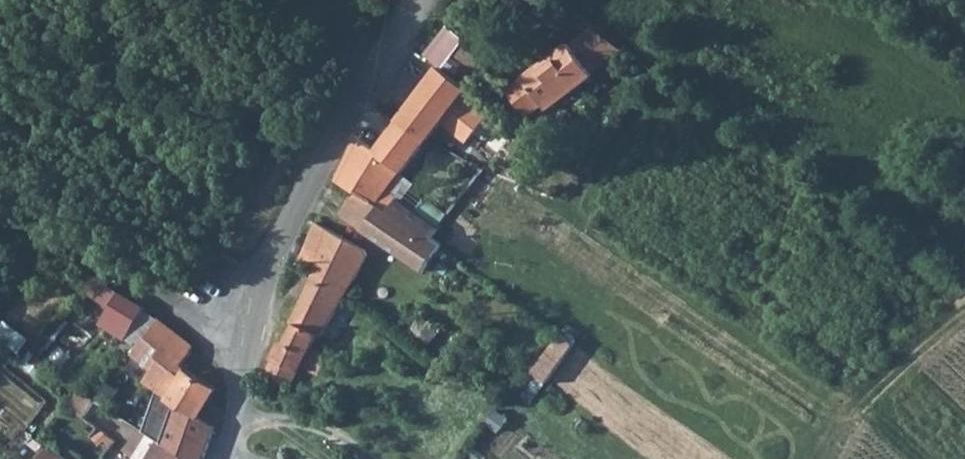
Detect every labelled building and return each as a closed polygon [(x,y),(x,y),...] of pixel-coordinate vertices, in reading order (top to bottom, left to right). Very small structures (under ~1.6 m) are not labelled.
[(470,32),(455,21),(431,47),(447,60),(469,79),(481,65),(458,44),(470,32)] [(593,72),(625,46),(599,24),(572,47),(593,72)] [(494,50),(471,30),(470,32),(458,44),(481,65),(494,50)] [(552,108),(594,74),(593,72),(572,47),(571,45),(528,78),(530,80),(514,93),(533,116),(548,104),(552,108)] [(440,112),(461,89),(469,79),(447,60),(417,92),(440,112)] [(417,92),(397,114),(421,132),(431,122),(440,112),(417,92)] [(467,109),(484,123),(493,111),(475,98),(467,109)] [(514,125),(493,111),(484,123),(471,139),(489,154),(514,125)] [(377,200),(383,192),(387,187),(379,180),(394,164),(421,132),(397,114),(371,143),(353,133),(332,172),(349,183),(377,200)] [(387,187),(394,192),(416,208),(429,217),(435,209),(399,183),(407,173),(394,164),(379,180),(387,187)] [(333,209),(415,261),(430,238),(419,230),(429,217),(416,208),(394,192),(387,187),(383,192),(377,200),(349,183),(333,209)] [(364,248),(315,224),(299,259),(304,261),(316,268),(312,275),(344,291),(364,248)] [(110,313),(121,296),(89,273),(77,289),(110,313)] [(331,322),(344,291),(312,275),(296,309),(331,322)] [(32,337),(7,321),(0,332),(0,337),(23,351),(32,337)] [(284,341),(282,340),(268,372),(285,380),(288,373),(296,376),(302,363),(296,360),(310,333),(293,325),(284,341)] [(141,344),(153,356),(167,335),(157,326),(141,344)] [(551,329),(538,348),(552,359),(564,339),(551,329)] [(167,335),(153,356),(149,363),(152,365),(146,374),(138,387),(160,399),(170,375),(188,354),(167,335)] [(152,365),(149,363),(153,356),(141,344),(128,358),(146,374),(152,365)] [(526,367),(540,378),(552,359),(538,348),(526,367)] [(285,380),(268,372),(260,391),(278,401),(279,398),(285,380)] [(160,399),(159,403),(171,409),(192,420),(197,406),(202,391),(170,375),(160,399)] [(197,406),(192,420),(210,429),(216,414),(197,406)] [(192,420),(171,409),(155,445),(157,446),(166,446),(180,458),(197,458),(210,429),(192,420)] [(105,448),(80,428),(76,425),(64,441),(85,458),(97,458),(105,448)] [(166,446),(157,446),(151,458),(180,458),(166,446)]
